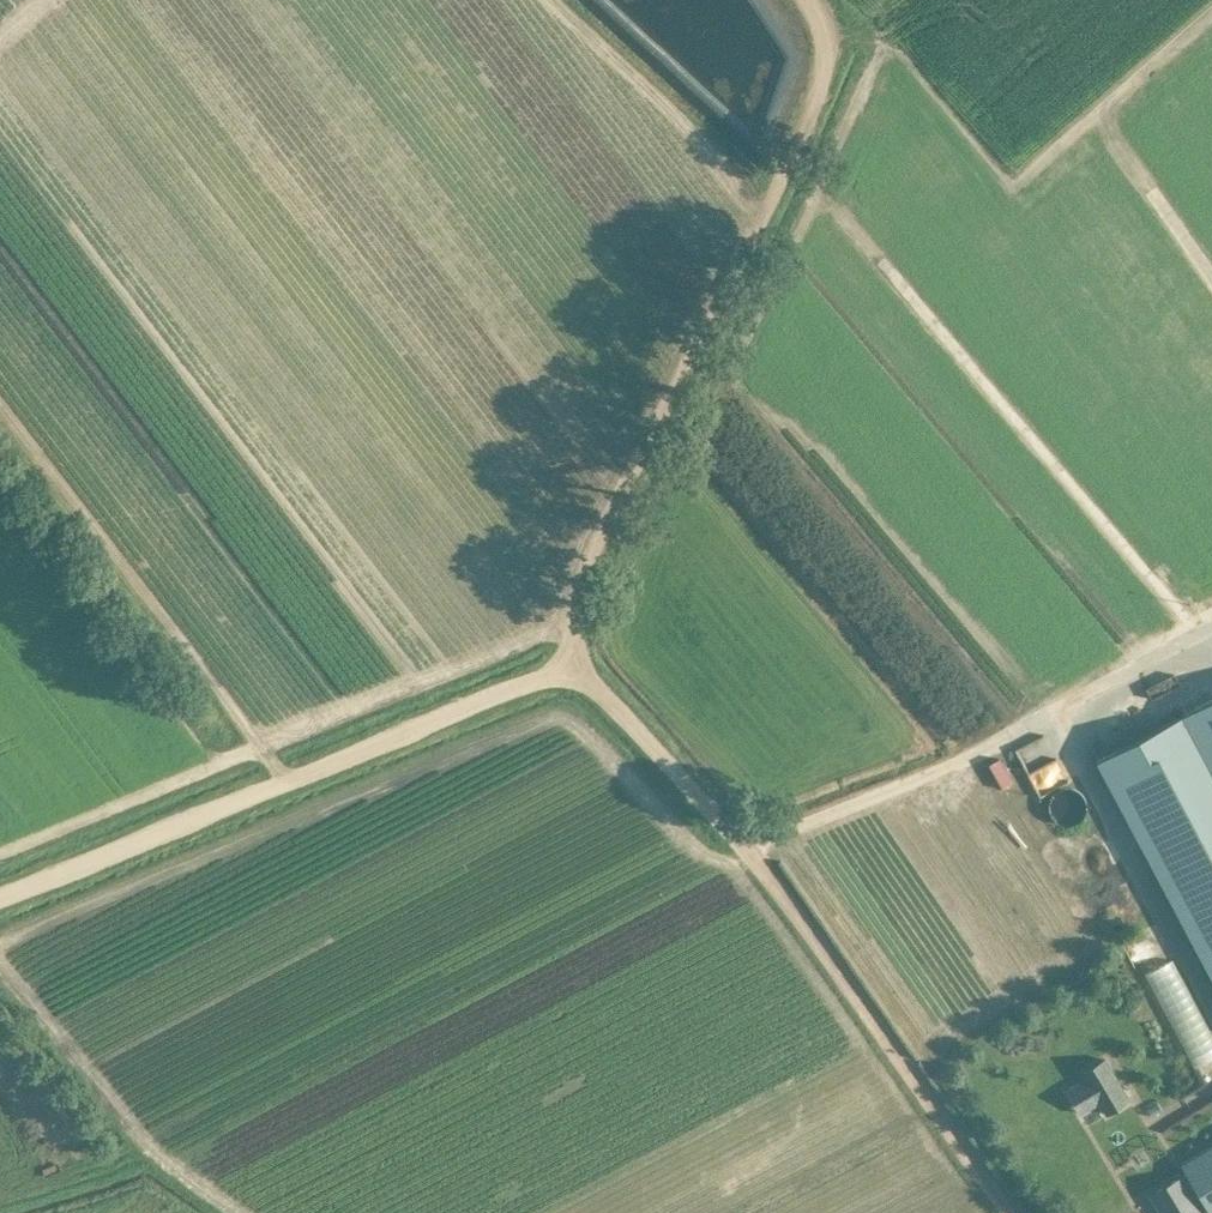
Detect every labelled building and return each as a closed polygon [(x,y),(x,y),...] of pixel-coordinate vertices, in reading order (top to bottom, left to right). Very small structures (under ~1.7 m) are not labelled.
[(1099,762),(1211,975),(1211,702),(1099,762)] [(1028,752),(1039,772),(1066,757),(1055,738),(1028,752)] [(1043,776),(1052,790),(1073,777),(1065,763),(1043,776)] [(1211,1062),(1211,1019),(1183,962),(1154,977),(1200,1068),(1211,1062)] [(1086,1077),(1067,1088),(1074,1100),(1093,1089),(1108,1113),(1131,1100),(1107,1059),(1083,1072),(1086,1077)] [(1151,1193),(1162,1212),(1211,1212),(1211,1144),(1182,1161),(1188,1171),(1185,1173),(1171,1181),(1151,1193)]
